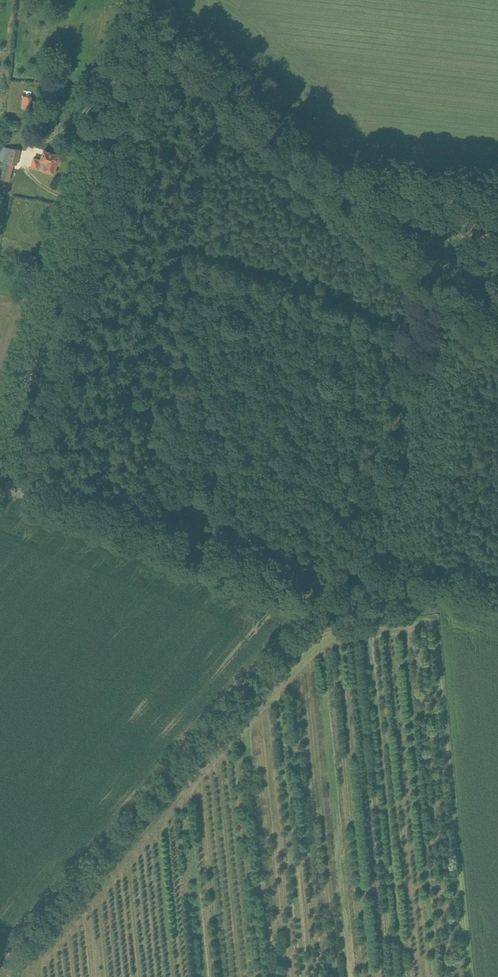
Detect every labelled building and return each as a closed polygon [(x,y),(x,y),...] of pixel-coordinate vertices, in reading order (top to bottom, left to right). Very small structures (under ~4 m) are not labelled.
[(32,109),(33,97),(23,96),(22,108),(32,109)] [(0,178),(10,180),(14,164),(17,165),(21,151),(3,146),(0,156),(0,160),(5,162),(0,178)] [(55,163),(58,154),(44,150),(41,159),(34,157),(32,166),(54,173),(57,164),(55,163)]
